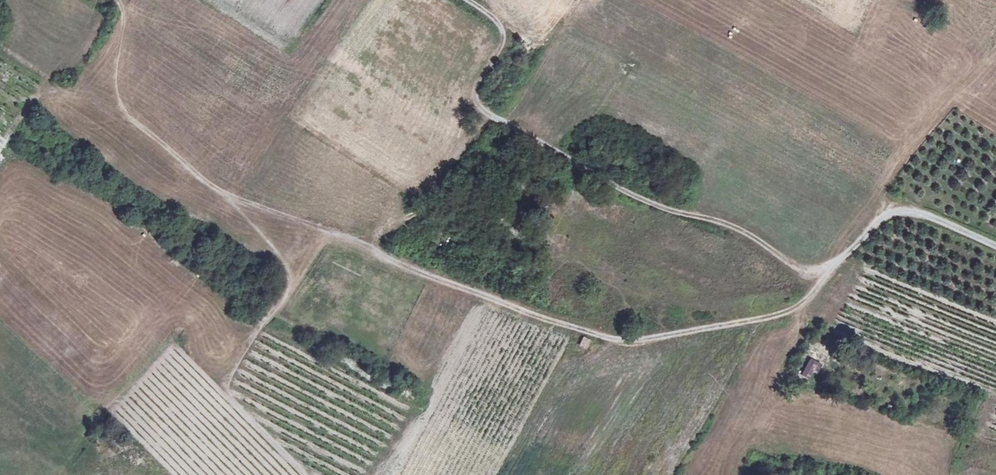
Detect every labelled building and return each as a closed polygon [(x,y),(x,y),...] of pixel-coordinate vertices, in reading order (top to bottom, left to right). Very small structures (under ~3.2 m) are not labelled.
[(591,341),(585,337),(580,345),(587,349),(591,341)] [(823,365),(810,358),(802,375),(810,379),(813,372),(818,374),(823,365)]
